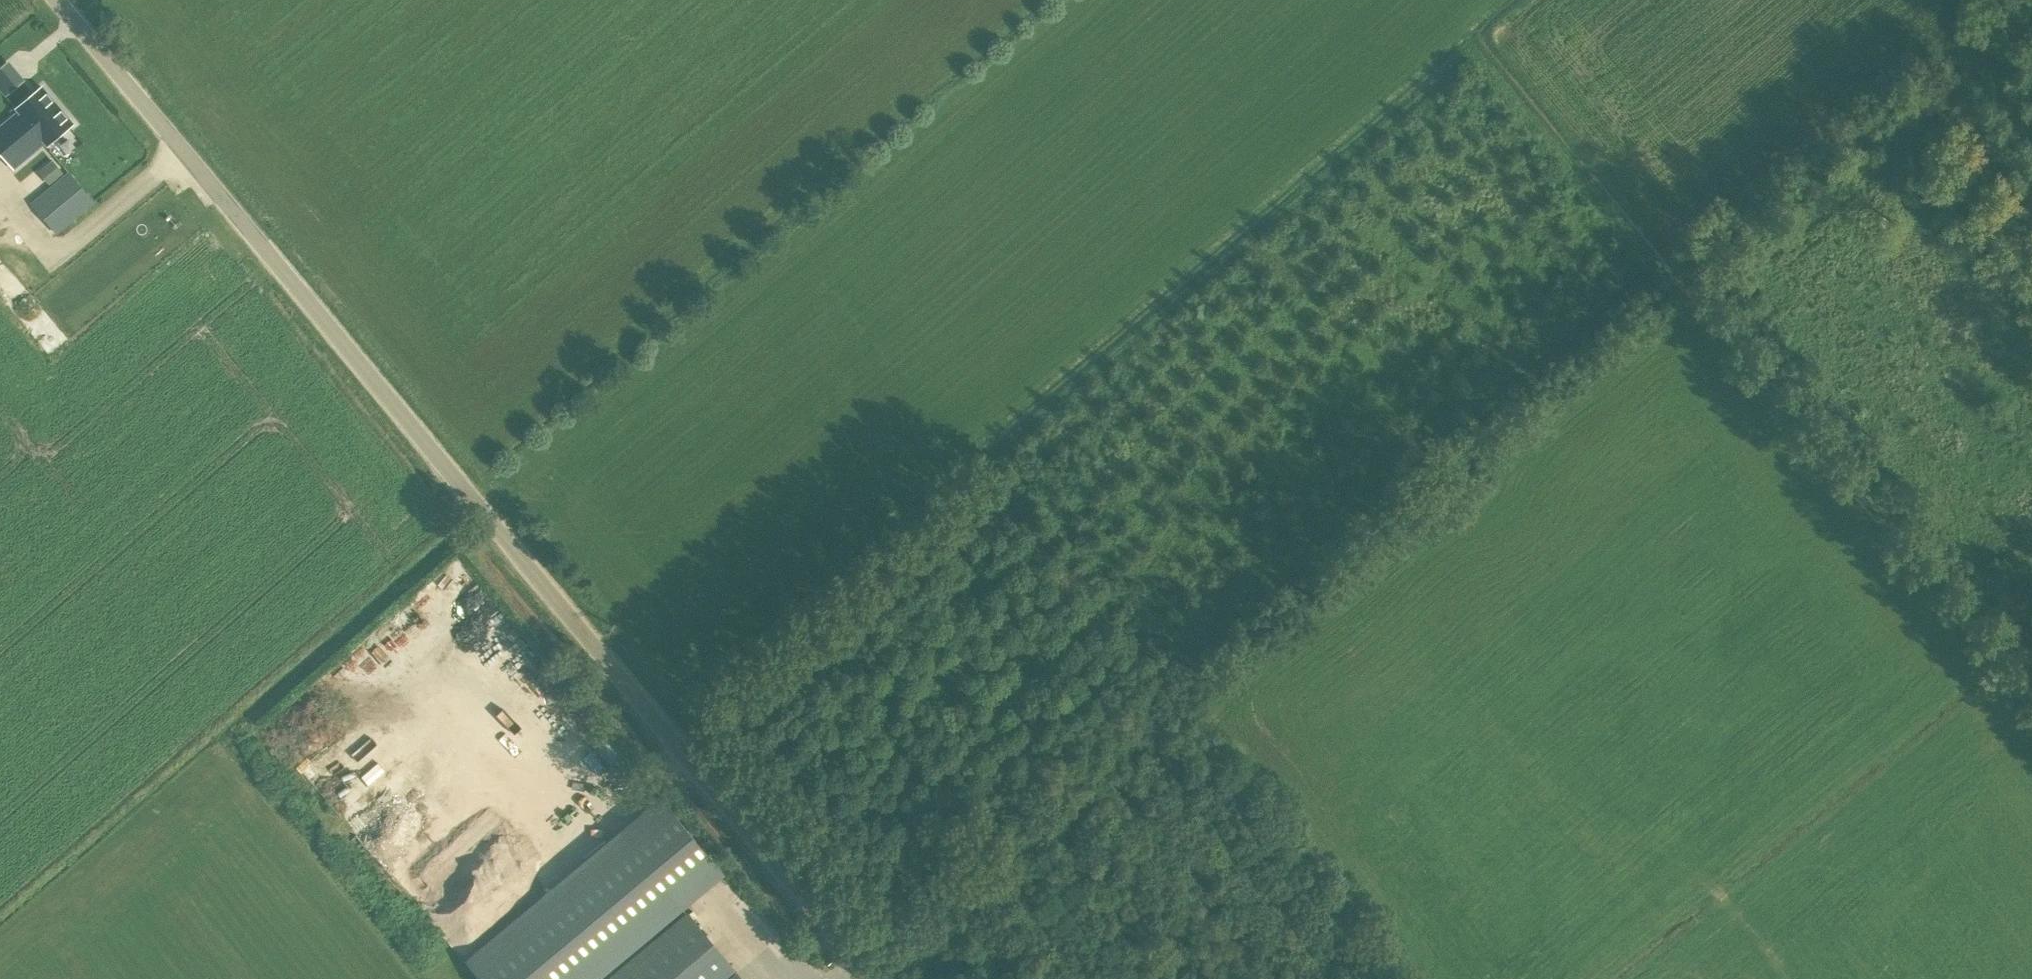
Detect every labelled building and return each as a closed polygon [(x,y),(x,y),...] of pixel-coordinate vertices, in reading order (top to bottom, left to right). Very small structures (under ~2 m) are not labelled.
[(17,97),(0,76),(0,111),(17,97)] [(76,122),(45,84),(38,90),(26,100),(19,106),(22,109),(0,126),(0,146),(16,165),(47,140),(49,143),(50,143),(69,127),(76,122)] [(53,160),(43,169),(54,182),(64,174),(53,160)] [(57,233),(94,202),(70,173),(33,204),(57,233)] [(489,613),(476,625),(496,646),(509,634),(489,613)] [(359,802),(354,784),(367,780),(364,771),(327,780),(325,772),(320,773),(325,793),(336,790),(340,807),(359,802)] [(687,916),(648,948),(610,978),(739,978),(736,975),(687,916)] [(508,962),(499,952),(477,972),(484,978),(534,978),(536,977),(516,954),(508,962)]
